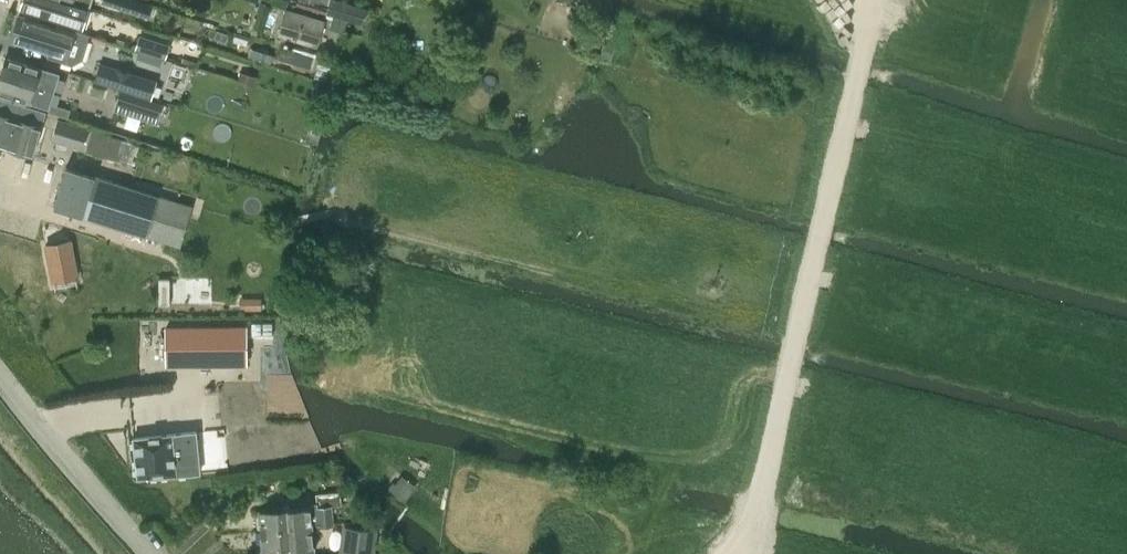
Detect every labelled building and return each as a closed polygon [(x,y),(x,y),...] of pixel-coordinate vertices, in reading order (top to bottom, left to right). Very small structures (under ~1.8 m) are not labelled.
[(21,7),(66,21),(83,27),(89,7),(72,2),(65,0),(24,0),(21,7)] [(129,10),(148,16),(152,5),(136,0),(132,0),(129,10)] [(327,13),(346,19),(352,21),(353,21),(357,6),(350,4),(338,0),(331,0),(327,13)] [(277,35),(316,46),(323,21),(285,9),(277,35)] [(11,40),(49,51),(47,57),(67,63),(71,64),(81,59),(89,35),(56,25),(55,28),(18,16),(11,40)] [(139,34),(135,47),(166,57),(170,44),(139,34)] [(0,73),(36,84),(54,90),(59,74),(5,57),(0,73)] [(94,80),(117,88),(151,99),(157,80),(99,62),(94,80)] [(0,74),(0,93),(39,105),(48,108),(54,90),(36,84),(0,73),(0,74)] [(157,123),(163,103),(151,99),(119,89),(113,110),(157,123)] [(40,132),(46,111),(19,103),(0,97),(0,121),(40,132)] [(70,109),(51,103),(49,111),(67,117),(70,109)] [(33,156),(40,132),(0,121),(0,147),(33,156)] [(81,148),(81,149),(126,163),(132,143),(58,121),(52,139),(81,148)] [(54,206),(64,210),(179,245),(191,206),(66,167),(54,206)] [(39,210),(54,289),(77,279),(64,210),(54,206),(39,210)] [(166,327),(166,366),(248,366),(248,327),(166,327)] [(133,438),(134,448),(135,460),(137,479),(198,472),(193,431),(133,438)] [(391,483),(387,488),(405,501),(416,486),(401,475),(394,483),(392,481),(391,483)] [(338,491),(316,493),(317,505),(319,525),(332,523),(330,506),(341,505),(340,491),(338,491)] [(317,505),(259,511),(261,530),(311,525),(319,525),(317,505)] [(263,549),(281,547),(282,553),(287,553),(314,552),(311,525),(261,530),(263,549)] [(346,553),(374,553),(376,531),(349,528),(346,553)]
